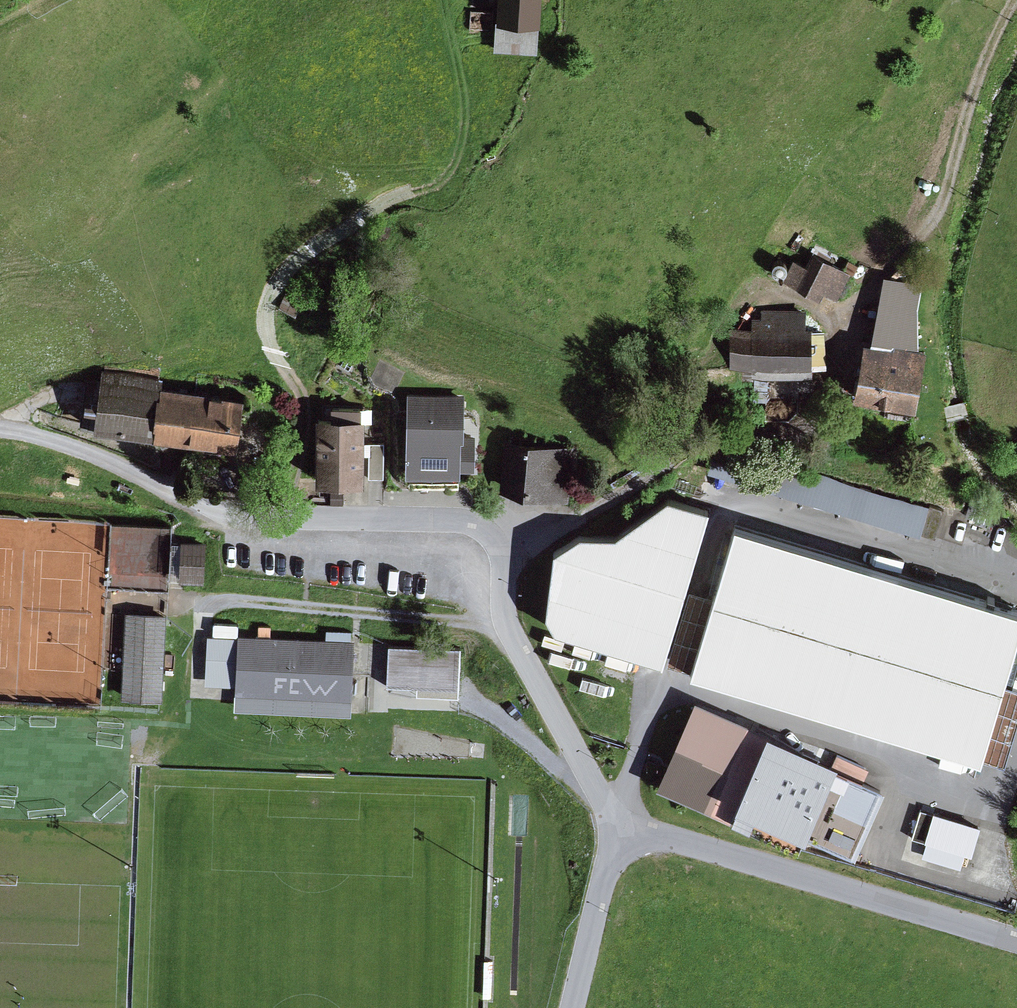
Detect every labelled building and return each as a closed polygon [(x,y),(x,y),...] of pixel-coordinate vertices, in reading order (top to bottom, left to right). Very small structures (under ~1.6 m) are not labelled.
[(503,24),(559,26),(559,0),(503,0),(503,24)] [(851,270),(813,249),(802,269),(789,262),(782,275),(819,295),(823,288),(837,295),(851,270)] [(776,265),(778,266),(780,266),(782,266),(784,264),(785,263),(786,261),(786,258),(785,256),(784,254),(782,253),(780,252),(777,253),(775,254),(774,255),(773,257),(772,260),(773,262),(774,264),(776,265)] [(923,281),(883,274),(872,334),(919,345),(918,305),(923,281)] [(750,326),(728,326),(729,374),(813,372),(812,323),(805,323),(805,307),(750,308),(750,326)] [(816,335),(817,363),(829,363),(828,335),(816,335)] [(894,345),(864,339),(853,393),(915,405),(926,348),(894,341),(894,345)] [(183,435),(189,386),(161,383),(162,374),(100,366),(93,423),(183,435)] [(183,435),(236,442),(242,393),(189,386),(183,435)] [(464,392),(408,390),(406,474),(459,475),(460,467),(474,467),(475,433),(464,432),(464,392)] [(364,413),(317,412),(316,476),(363,476),(364,413)] [(575,448),(505,439),(499,485),(569,494),(575,448)] [(383,441),(368,441),(368,476),(383,476),(383,441)] [(716,443),(709,469),(918,531),(926,505),(716,443)] [(662,655),(708,503),(669,490),(617,527),(584,527),(553,544),(546,606),(555,624),(662,655)] [(736,516),(692,665),(978,751),(1016,622),(1016,599),(736,516)] [(170,529),(112,526),(109,586),(169,590),(170,538),(170,529)] [(214,541),(182,539),(180,579),(212,581),(214,541)] [(167,613),(126,611),(122,695),(163,697),(167,613)] [(352,698),(354,639),(351,639),(216,633),(208,632),(206,684),(235,685),(235,693),(352,698)] [(836,756),(695,694),(655,784),(799,847),(806,832),(852,852),(882,785),(833,764),(836,756)] [(917,809),(902,860),(926,867),(941,816),(917,809)]
